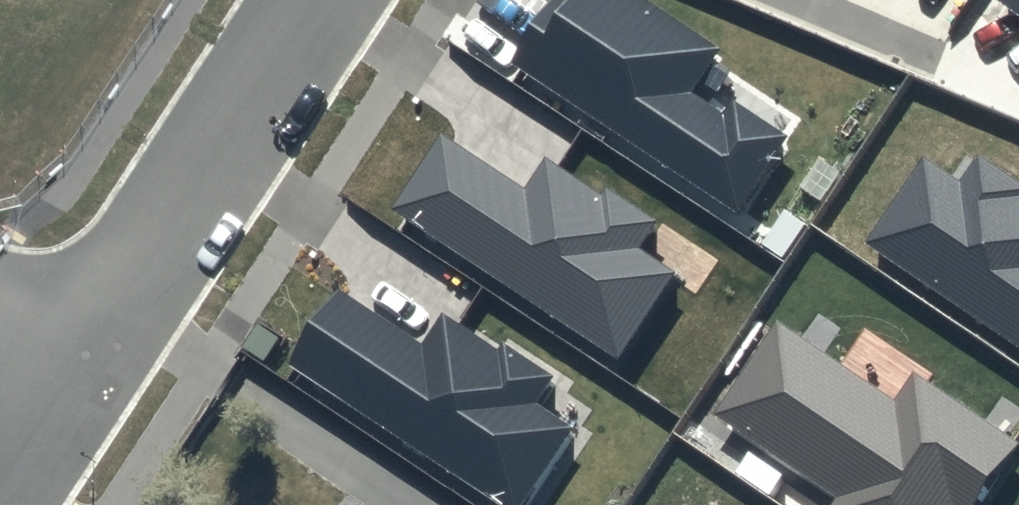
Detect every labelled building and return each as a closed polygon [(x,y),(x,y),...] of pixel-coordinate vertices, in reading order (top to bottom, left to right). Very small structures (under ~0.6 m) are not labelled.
[(655,0),(573,0),(568,7),(558,1),(516,64),(738,214),(792,135),(731,94),(720,110),(693,91),(723,46),(655,0)] [(1018,15),(1018,0),(997,0),(1018,15)] [(525,191),(442,136),(394,208),(620,358),(678,271),(641,247),(658,222),(604,186),(598,195),(546,160),(525,191)] [(923,156),(865,241),(1018,345),(1018,183),(977,154),(959,180),(923,156)] [(341,291),(291,365),(499,504),(529,504),(580,430),(535,400),(552,375),(502,341),(496,350),(442,313),(420,345),(341,291)] [(775,321),(712,414),(838,498),(833,504),(982,504),(1018,450),(1018,441),(914,371),(893,401),(775,321)]
